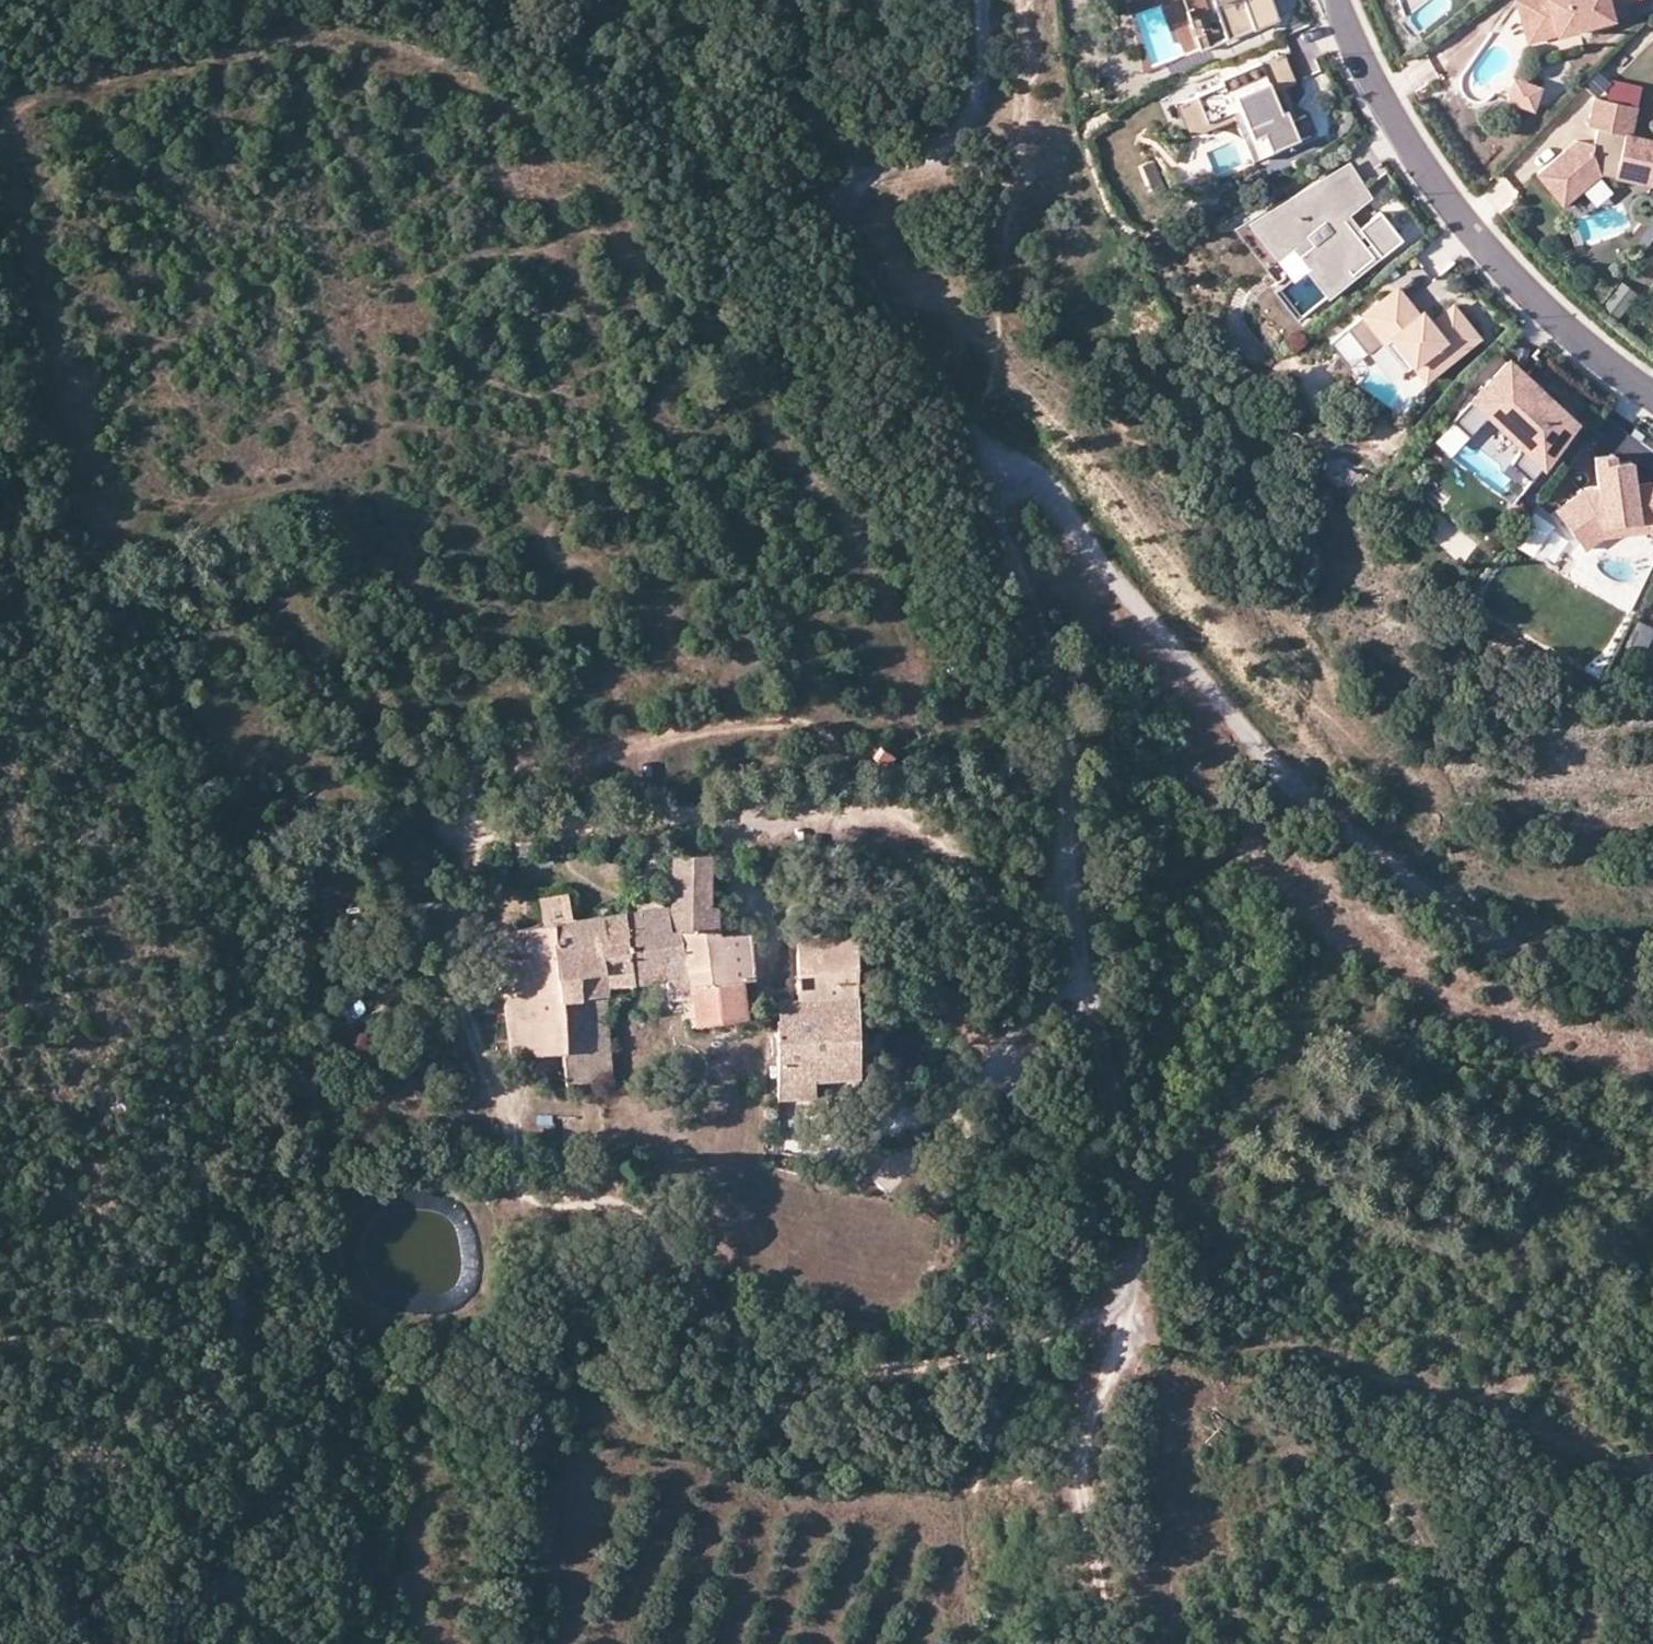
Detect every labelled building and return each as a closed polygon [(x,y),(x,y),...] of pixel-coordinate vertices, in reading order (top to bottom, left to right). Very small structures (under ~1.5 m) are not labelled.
[(1220,10),(1233,46),(1283,26),(1274,0),(1245,0),(1220,10)] [(1528,0),(1514,0),(1526,42),(1556,34),(1553,25),(1536,29),(1528,0)] [(1607,5),(1625,0),(1528,0),(1536,29),(1553,25),(1556,34),(1611,18),(1607,5)] [(1259,61),(1271,89),(1277,86),(1294,79),(1282,51),(1259,61)] [(1196,95),(1179,102),(1199,149),(1203,148),(1204,151),(1235,138),(1245,161),(1314,133),(1305,112),(1290,118),(1277,86),(1271,89),(1259,61),(1220,77),(1222,82),(1195,93),(1196,95)] [(1538,86),(1511,76),(1501,101),(1529,111),(1538,86)] [(1605,100),(1636,105),(1639,85),(1609,80),(1605,100)] [(1534,173),(1560,204),(1579,188),(1596,175),(1598,173),(1648,184),(1652,160),(1652,140),(1629,135),(1636,105),(1605,100),(1592,96),(1589,111),(1585,126),(1595,127),(1591,143),(1574,139),(1534,173)] [(1320,176),(1348,213),(1372,196),(1349,159),(1320,176)] [(1608,191),(1596,175),(1579,188),(1592,204),(1608,191)] [(1348,213),(1320,176),(1249,219),(1297,276),(1304,270),(1327,299),(1329,297),(1325,291),(1329,289),(1333,294),(1350,280),(1345,273),(1349,270),(1352,273),(1373,257),(1345,222),(1341,217),(1348,213)] [(1379,208),(1358,224),(1381,252),(1401,235),(1379,208)] [(1426,375),(1480,333),(1454,301),(1432,319),(1422,307),(1419,309),(1398,283),(1347,323),(1367,348),(1384,335),(1407,365),(1414,359),(1426,375)] [(1623,297),(1607,316),(1621,327),(1636,308),(1623,297)] [(1455,415),(1472,432),(1486,415),(1504,414),(1519,429),(1521,447),(1513,458),(1532,476),(1576,417),(1542,386),(1538,389),(1534,386),(1530,382),(1533,378),(1510,356),(1455,415)] [(1538,389),(1542,386),(1533,378),(1530,382),(1534,386),(1538,389)] [(1584,544),(1600,532),(1624,528),(1621,518),(1648,515),(1652,517),(1652,479),(1634,479),(1631,455),(1615,459),(1613,450),(1605,451),(1595,452),(1599,484),(1585,487),(1558,506),(1584,544)] [(1624,528),(1647,525),(1652,528),(1652,517),(1648,515),(1621,518),(1624,528)] [(1645,644),(1651,624),(1638,619),(1631,640),(1645,644)] [(894,753),(882,747),(875,760),(887,766),(894,753)] [(670,901),(499,926),(514,1053),(563,1048),(568,1079),(615,1071),(607,1002),(619,1000),(617,984),(665,978),(666,985),(687,984),(693,1016),(743,1010),(742,975),(753,972),(750,925),(718,926),(719,899),(711,898),(712,849),(672,849),(670,901)] [(854,926),(794,928),(796,990),(775,992),(780,1090),(814,1091),(816,1080),(857,1076),(854,926)]
